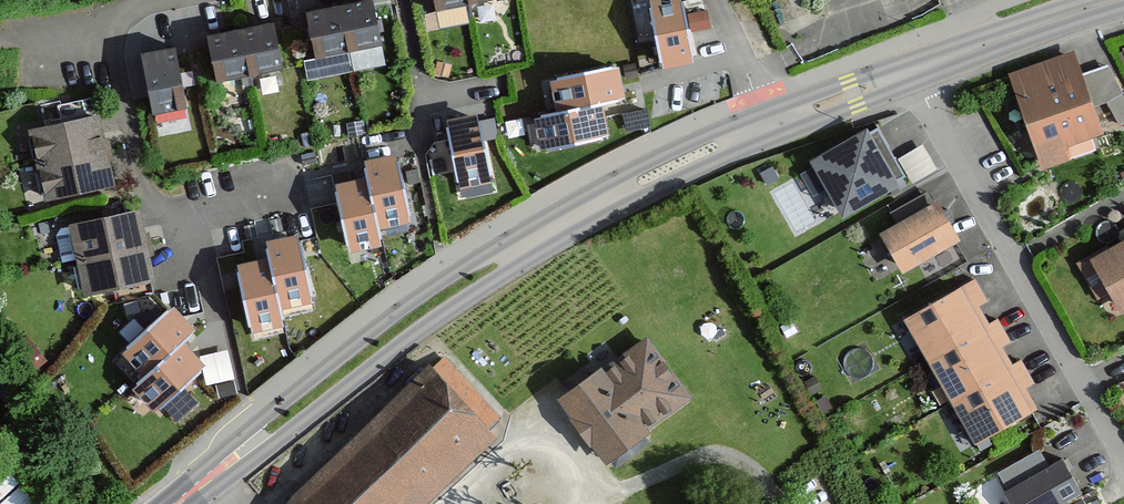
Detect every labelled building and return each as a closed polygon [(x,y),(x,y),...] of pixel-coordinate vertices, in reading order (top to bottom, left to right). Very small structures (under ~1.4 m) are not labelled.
[(436,19),(471,12),(468,0),(432,0),(436,19)] [(471,12),(505,4),(504,0),(468,0),(471,12)] [(650,0),(662,70),(693,62),(681,0),(650,0)] [(369,6),(335,12),(344,60),(377,54),(369,6)] [(335,12),(302,18),(311,66),(344,60),(335,12)] [(275,28),(242,35),(252,85),(285,78),(275,28)] [(242,35),(209,41),(219,92),(252,85),(242,35)] [(133,61),(148,126),(191,117),(176,52),(133,61)] [(1006,79),(1041,176),(1068,166),(1064,154),(1105,140),(1075,55),(1006,79)] [(626,99),(620,68),(550,81),(556,113),(603,104),(626,99)] [(63,97),(67,113),(99,105),(95,89),(63,97)] [(610,135),(603,104),(556,113),(534,118),(541,150),(610,135)] [(477,116),(449,121),(461,187),(489,182),(477,116)] [(107,156),(100,121),(30,135),(37,170),(107,156)] [(905,176),(878,129),(814,165),(842,213),(905,176)] [(114,191),(107,156),(37,170),(44,205),(114,191)] [(369,180),(338,186),(351,250),(379,244),(375,228),(407,221),(394,157),(366,163),(369,180)] [(962,246),(939,206),(880,239),(903,279),(962,246)] [(84,253),(148,245),(144,212),(69,222),(74,255),(84,253)] [(272,260),(239,267),(255,337),(283,331),(279,316),(312,309),(296,237),(268,243),(272,260)] [(153,284),(148,245),(84,253),(89,292),(153,284)] [(1089,265),(1121,321),(1123,319),(1123,245),(1089,265)] [(901,326),(926,366),(987,329),(976,311),(986,305),(972,283),(901,326)] [(175,307),(124,352),(145,376),(157,366),(182,343),(196,330),(175,307)] [(926,366),(950,406),(1011,369),(1000,351),(1009,346),(995,324),(987,329),(926,366)] [(692,403),(643,336),(555,400),(605,467),(692,403)] [(205,366),(182,343),(132,391),(154,414),(205,366)] [(501,432),(435,361),(281,503),(424,503),(501,432)] [(950,406),(978,452),(1038,415),(1025,393),(1033,388),(1019,364),(1011,369),(950,406)] [(1006,492),(1012,503),(1063,503),(1081,495),(1063,460),(1006,492)] [(0,479),(0,500),(3,503),(32,503),(39,497),(12,468),(0,479)]
